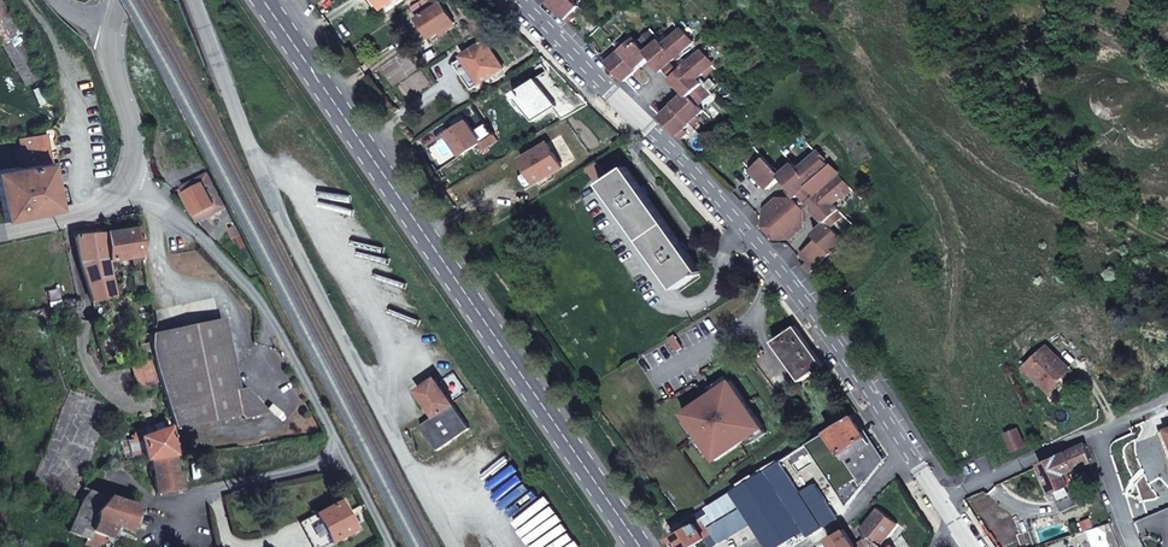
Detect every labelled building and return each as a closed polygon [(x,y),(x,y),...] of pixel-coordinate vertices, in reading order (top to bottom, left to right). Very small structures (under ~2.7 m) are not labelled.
[(0,0),(0,41),(25,85),(41,76),(36,66),(33,61),(15,28),(0,0)] [(434,8),(428,0),(421,0),(410,7),(431,37),(454,21),(441,3),(434,8)] [(548,2),(567,19),(573,12),(580,5),(575,1),(574,0),(550,0),(548,2)] [(576,15),(573,12),(567,19),(570,22),(576,15)] [(695,41),(682,27),(680,29),(693,43),(695,41)] [(666,43),(654,31),(641,44),(635,37),(615,56),(608,62),(626,81),(646,62),(644,60),(650,54),(651,56),(652,56),(659,62),(666,70),(693,43),(680,29),(666,43)] [(504,68),(485,40),(462,56),(465,59),(480,82),(481,83),(504,68)] [(701,51),(693,43),(666,70),(674,78),(701,51)] [(716,62),(703,49),(701,51),(714,64),(716,62)] [(711,91),(700,79),(714,64),(701,51),(674,78),(681,85),(687,91),(686,92),(688,94),(683,99),(681,97),(661,116),(678,135),(685,128),(705,110),(699,104),(711,91)] [(615,56),(612,53),(605,59),(608,62),(615,56)] [(480,82),(465,59),(456,65),(471,88),(480,82)] [(666,70),(659,62),(656,64),(663,72),(666,70)] [(681,85),(674,78),(672,80),(678,87),(681,85)] [(481,142),(467,122),(448,134),(462,155),(481,142)] [(54,139),(55,136),(55,135),(55,132),(52,129),(50,128),(47,129),(45,129),(43,131),(42,132),(41,133),(18,138),(21,148),(15,149),(17,160),(23,159),(25,166),(0,169),(0,200),(5,220),(60,209),(54,182),(62,180),(61,175),(65,174),(64,168),(59,169),(54,139)] [(685,128),(678,135),(679,136),(682,138),(688,131),(685,128)] [(563,167),(548,143),(522,158),(537,183),(563,167)] [(800,168),(791,159),(778,171),(776,169),(765,157),(752,170),(770,188),(776,182),(775,180),(781,174),(783,176),(801,194),(831,165),(818,152),(800,168)] [(778,171),(791,159),(789,157),(776,169),(778,171)] [(607,174),(597,161),(587,168),(597,181),(607,174)] [(839,174),(831,165),(801,194),(808,203),(839,174)] [(702,271),(627,166),(603,183),(678,288),(702,271)] [(227,207),(209,173),(183,187),(199,222),(227,207)] [(783,176),(781,174),(775,180),(776,182),(783,176)] [(834,203),(851,187),(839,174),(808,203),(826,221),(828,223),(822,229),(820,227),(813,233),(817,238),(800,253),(808,260),(803,265),(810,273),(844,239),(830,225),(843,212),(834,203)] [(795,208),(792,200),(776,199),(765,209),(765,217),(764,225),(776,237),(785,237),(791,237),(803,226),(803,210),(795,208)] [(803,210),(792,200),(795,208),(803,210)] [(846,214),(843,212),(830,225),(833,227),(846,214)] [(240,234),(236,226),(236,225),(228,228),(232,238),(240,234)] [(143,266),(138,229),(105,235),(108,261),(132,258),(133,267),(143,266)] [(108,261),(105,235),(89,236),(75,236),(80,263),(92,302),(113,297),(106,261),(108,261)] [(221,320),(152,334),(150,347),(153,356),(174,428),(174,429),(240,416),(244,419),(262,415),(263,410),(245,388),(236,391),(221,320)] [(796,325),(774,341),(802,380),(824,365),(796,325)] [(152,334),(152,333),(137,336),(142,358),(153,356),(150,347),(152,334)] [(673,335),(668,338),(676,352),(681,349),(673,335)] [(1070,369),(1046,346),(1035,357),(1038,361),(1032,367),(1043,378),(1041,381),(1052,392),(1060,384),(1057,382),(1070,369)] [(1038,361),(1035,357),(1026,366),(1041,381),(1043,378),(1032,367),(1038,361)] [(159,384),(153,359),(133,364),(139,389),(159,384)] [(421,425),(438,450),(470,428),(437,379),(419,391),(436,415),(421,425)] [(730,381),(682,413),(715,461),(762,428),(730,381)] [(883,461),(853,415),(812,441),(807,444),(847,506),(883,461)] [(151,459),(174,456),(173,452),(169,429),(169,428),(154,433),(151,425),(138,429),(133,432),(131,436),(131,440),(131,442),(128,442),(131,456),(144,453),(146,460),(151,459)] [(181,450),(174,430),(174,429),(174,428),(169,429),(173,452),(181,450)] [(1024,445),(1017,429),(1006,434),(1014,450),(1024,445)] [(1159,431),(1167,454),(1167,432),(1167,429),(1159,431)] [(1078,503),(1067,478),(1070,476),(1068,471),(1092,460),(1086,442),(1040,463),(1062,511),(1078,503)] [(794,452),(732,491),(751,523),(753,522),(762,536),(760,537),(766,546),(776,546),(803,530),(808,536),(808,537),(837,519),(794,452)] [(177,476),(174,458),(174,456),(151,459),(157,495),(180,491),(177,476)] [(107,499),(104,500),(83,488),(82,490),(88,494),(80,502),(79,504),(69,531),(87,538),(85,543),(97,546),(100,546),(101,542),(106,544),(108,538),(111,539),(115,527),(129,532),(136,508),(107,499)] [(732,491),(686,520),(690,527),(673,537),(680,546),(689,546),(705,537),(711,546),(751,523),(732,491)] [(345,513),(339,502),(315,514),(331,543),(354,531),(348,519),(351,518),(348,512),(345,513)] [(882,544),(898,523),(878,508),(862,529),(867,537),(857,543),(860,546),(885,546),(882,544)] [(844,529),(828,539),(834,546),(856,546),(844,529)]
